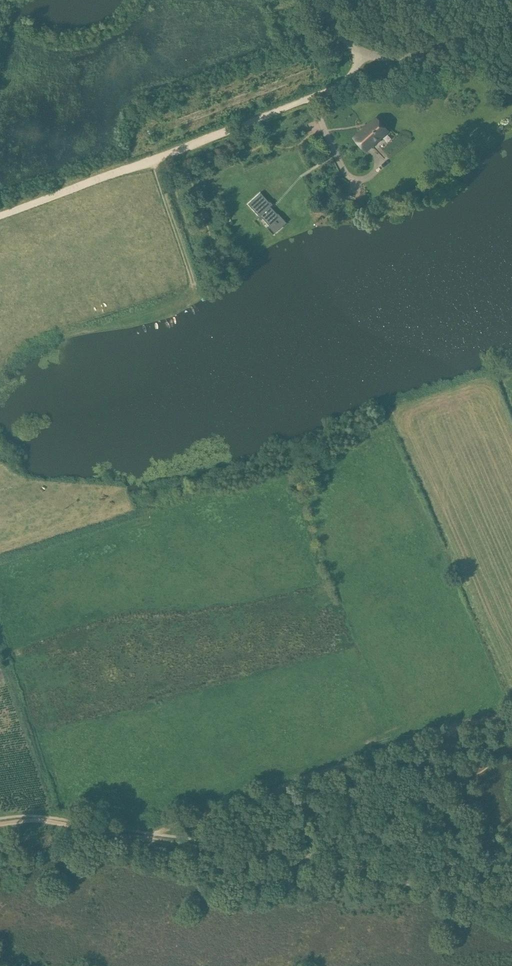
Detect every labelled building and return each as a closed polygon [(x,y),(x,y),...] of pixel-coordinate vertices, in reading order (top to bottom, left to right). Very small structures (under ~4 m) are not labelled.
[(388,131),(377,120),(355,141),(366,152),(388,131)] [(277,214),(267,204),(269,202),(260,193),(247,204),(259,217),(260,216),(269,226),(271,228),(275,224),(275,225),(277,223),(277,222),(281,218),(277,214)]
